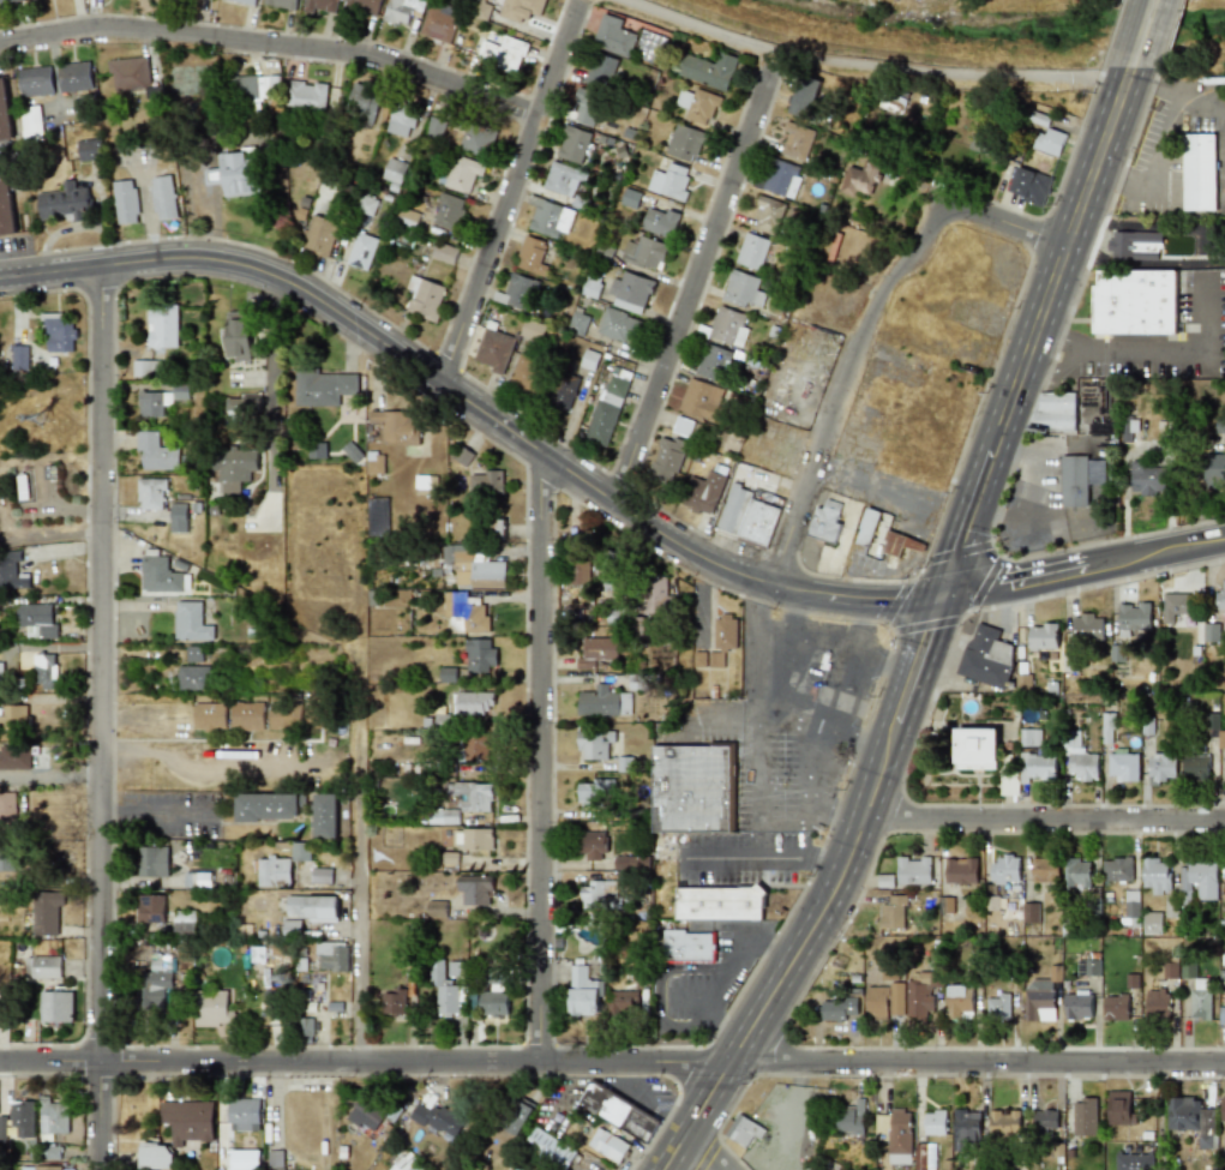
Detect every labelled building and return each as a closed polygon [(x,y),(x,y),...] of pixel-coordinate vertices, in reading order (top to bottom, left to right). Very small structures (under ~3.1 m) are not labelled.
[(263,4),(294,10),(296,0),(264,0),(263,4)] [(338,0),(305,0),(302,11),(312,13),(313,8),(335,14),(338,0)] [(346,8),(378,15),(381,0),(348,0),(346,8)] [(383,19),(406,26),(410,14),(420,18),(426,0),(389,0),(383,19)] [(433,0),(431,0),(419,33),(449,45),(462,11),(433,0)] [(498,16),(525,25),(529,13),(539,17),(545,0),(503,0),(498,16)] [(485,22),(491,7),(475,1),(470,16),(485,22)] [(619,28),(622,20),(603,13),(591,45),(628,59),(637,35),(619,28)] [(526,42),(503,36),(501,45),(481,41),(476,62),(519,73),(526,42)] [(582,83),(604,92),(617,61),(595,51),(582,83)] [(728,90),(736,57),(718,53),(715,63),(683,55),(677,78),(728,90)] [(115,91),(150,88),(147,56),(107,61),(108,73),(113,73),(115,91)] [(57,64),(59,92),(91,91),(89,62),(57,64)] [(18,68),(20,97),(52,95),(50,66),(18,68)] [(280,95),(279,75),(233,78),(235,104),(246,103),(247,110),(260,110),(259,96),(280,95)] [(786,112),(806,120),(821,83),(802,75),(786,112)] [(12,139),(9,114),(14,113),(10,77),(0,78),(0,141),(12,139)] [(326,110),(326,85),(304,84),(304,81),(287,80),(286,108),(326,110)] [(345,111),(360,116),(357,124),(371,128),(382,93),(354,84),(345,111)] [(594,126),(602,95),(580,89),(571,120),(594,126)] [(678,91),(675,106),(687,109),(684,119),(710,126),(718,95),(693,89),(692,94),(678,91)] [(874,106),(899,115),(906,98),(880,89),(874,106)] [(414,128),(418,112),(393,105),(385,132),(406,138),(409,127),(414,128)] [(23,141),(43,138),(39,106),(19,108),(23,141)] [(445,121),(430,117),(425,134),(441,138),(445,121)] [(781,154),(804,162),(815,131),(785,121),(782,131),(788,133),(781,154)] [(495,133),(468,122),(457,149),(484,160),(495,133)] [(694,163),(703,133),(675,123),(665,153),(694,163)] [(556,156),(581,165),(591,133),(566,125),(556,156)] [(1058,157),(1066,135),(1043,126),(1034,148),(1058,157)] [(1215,134),(1183,135),(1184,211),(1215,211),(1215,134)] [(79,161),(102,159),(100,139),(77,141),(79,161)] [(258,194),(255,150),(218,153),(219,169),(205,170),(205,183),(223,182),(224,197),(258,194)] [(400,184),(407,164),(388,158),(382,178),(400,184)] [(801,168),(770,158),(765,175),(758,173),(754,187),(792,199),(801,168)] [(847,166),(838,191),(854,197),(857,191),(871,196),(882,167),(864,160),(860,171),(847,166)] [(542,187),(572,198),(578,180),(584,182),(587,173),(552,161),(542,187)] [(684,202),(688,191),(682,189),(689,169),(668,162),(664,174),(653,170),(646,190),(684,202)] [(1007,193),(1042,206),(1052,179),(1017,166),(1007,193)] [(15,234),(7,167),(0,168),(0,236),(15,234)] [(151,178),(155,220),(176,218),(172,175),(151,178)] [(117,225),(139,223),(133,179),(112,182),(117,225)] [(37,193),(40,219),(73,216),(73,221),(91,220),(88,187),(74,189),(73,180),(62,181),(62,191),(37,193)] [(639,192),(628,190),(625,205),(636,208),(639,192)] [(466,201),(442,193),(432,224),(455,232),(466,201)] [(752,227),(781,236),(790,205),(761,197),(752,227)] [(530,230),(562,240),(572,210),(540,200),(530,230)] [(672,239),(679,214),(666,210),(665,213),(647,208),(640,229),(672,239)] [(339,223),(310,214),(300,248),(328,257),(339,223)] [(379,239),(358,232),(346,264),(367,272),(379,239)] [(760,270),(770,240),(744,232),(735,262),(760,270)] [(1160,233),(1109,232),(1109,259),(1160,260),(1160,233)] [(540,264),(546,242),(523,236),(515,268),(545,276),(548,266),(540,264)] [(626,240),(620,259),(660,271),(668,245),(639,236),(636,244),(626,240)] [(459,251),(439,241),(431,257),(452,266),(459,251)] [(761,307),(765,293),(756,290),(760,278),(732,269),(722,300),(744,307),(746,302),(761,307)] [(1175,335),(1176,272),(1097,270),(1097,285),(1093,285),(1092,333),(1175,335)] [(613,306),(643,315),(653,280),(623,271),(620,280),(612,278),(607,294),(615,297),(613,306)] [(492,301),(530,310),(536,280),(510,274),(506,294),(494,292),(492,301)] [(414,292),(406,312),(434,322),(447,288),(411,275),(406,289),(414,292)] [(148,305),(148,348),(178,348),(177,305),(148,305)] [(742,348),(747,329),(742,327),(746,314),(717,306),(708,338),(742,348)] [(629,344),(638,319),(605,307),(596,332),(629,344)] [(250,359),(249,312),(225,312),(226,359),(250,359)] [(43,352),(75,352),(75,328),(72,328),(72,314),(44,313),(43,352)] [(545,325),(524,318),(519,335),(540,342),(545,325)] [(503,372),(515,337),(484,327),(472,362),(503,372)] [(696,374),(724,382),(732,351),(703,344),(696,374)] [(27,345),(11,346),(12,371),(28,371),(27,345)] [(534,357),(517,353),(509,388),(535,394),(542,367),(532,364),(534,357)] [(161,360),(133,361),(133,377),(161,377),(161,360)] [(295,406),(339,406),(339,394),(358,395),(358,374),(317,374),(318,368),(295,368),(295,406)] [(580,379),(557,370),(545,404),(567,412),(580,379)] [(629,380),(610,374),(605,392),(618,396),(615,406),(596,400),(584,441),(607,447),(621,400),(623,401),(629,380)] [(678,412),(712,421),(721,387),(687,379),(678,412)] [(139,417),(163,417),(163,404),(189,403),(189,384),(172,384),(172,392),(138,392),(139,417)] [(1076,393),(1033,392),(1032,430),(1075,431),(1076,393)] [(224,398),(225,421),(261,420),(261,397),(224,398)] [(369,411),(369,423),(382,424),(382,444),(417,445),(417,412),(369,411)] [(1121,442),(1135,442),(1135,419),(1121,419),(1121,442)] [(158,432),(136,431),(136,451),(142,451),(141,469),(179,470),(179,449),(158,448),(158,432)] [(672,486),(687,444),(661,435),(647,477),(672,486)] [(1215,447),(1215,454),(1204,454),(1205,489),(1224,489),(1224,446),(1215,447)] [(257,449),(212,449),(211,471),(220,471),(219,496),(240,496),(241,482),(250,482),(250,471),(257,471),(257,449)] [(1061,507),(1088,507),(1088,486),(1105,486),(1105,461),(1088,461),(1088,456),(1060,456),(1061,507)] [(1131,494),(1164,494),(1165,467),(1143,467),(1143,461),(1131,461),(1131,494)] [(469,475),(469,494),(504,495),(504,471),(484,470),(484,475),(469,475)] [(704,481),(689,475),(678,504),(712,516),(726,476),(708,470),(704,481)] [(138,510),(164,510),(164,479),(139,479),(138,510)] [(717,531),(768,545),(778,507),(750,500),(753,490),(729,484),(717,531)] [(367,498),(368,536),(388,536),(387,498),(367,498)] [(809,538),(835,542),(841,502),(824,500),(823,509),(813,507),(809,538)] [(170,532),(186,533),(187,503),(171,503),(170,532)] [(868,547),(876,523),(887,527),(891,516),(866,508),(855,543),(868,547)] [(505,520),(491,519),(490,538),(504,539),(505,520)] [(923,552),(926,541),(887,533),(882,554),(900,558),(902,548),(923,552)] [(505,562),(472,562),(472,545),(442,545),(442,568),(455,568),(455,587),(505,587),(505,562)] [(29,587),(29,574),(16,575),(16,561),(20,561),(20,551),(0,551),(0,588),(29,587)] [(595,591),(619,591),(618,551),(594,552),(595,591)] [(567,585),(589,585),(589,554),(567,554),(567,585)] [(183,592),(183,573),(168,572),(168,556),(141,556),(141,591),(183,592)] [(642,614),(672,615),(672,597),(667,597),(667,577),(642,576),(642,614)] [(1223,581),(1222,591),(1216,591),(1215,610),(1224,610),(1224,581),(1223,581)] [(466,592),(444,591),(443,617),(463,617),(463,632),(489,633),(489,615),(484,615),(484,605),(465,605),(466,592)] [(1193,615),(1193,594),(1163,594),(1163,624),(1173,625),(1174,614),(1193,615)] [(201,626),(202,602),(175,602),(175,640),(214,641),(214,626),(201,626)] [(1118,606),(1119,638),(1130,638),(1130,631),(1150,630),(1150,603),(1138,603),(1138,605),(1118,606)] [(52,605),(16,604),(16,627),(25,627),(25,638),(57,639),(57,625),(51,625),(52,605)] [(1073,615),(1074,641),(1103,640),(1103,618),(1093,619),(1092,615),(1073,615)] [(693,668),(724,668),(725,648),(739,649),(739,617),(715,616),(714,651),(693,651),(693,668)] [(958,675),(1003,689),(1016,646),(997,640),(1000,630),(975,622),(958,675)] [(1202,642),(1218,642),(1219,624),(1203,623),(1202,642)] [(1057,625),(1029,626),(1029,650),(1057,650),(1057,625)] [(577,670),(595,669),(595,660),(617,660),(617,638),(582,638),(583,658),(576,658),(577,670)] [(466,674),(497,674),(496,648),(490,648),(490,639),(466,639),(466,674)] [(187,663),(202,662),(202,646),(186,646),(187,663)] [(33,687),(55,687),(55,655),(33,655),(33,687)] [(178,689),(209,690),(210,666),(178,666),(178,689)] [(1030,674),(1015,674),(1015,691),(1030,691),(1030,674)] [(631,693),(608,693),(609,683),(595,683),(595,692),(578,692),(578,715),(631,716),(631,693)] [(493,692),(456,693),(456,717),(484,717),(484,708),(493,708),(493,692)] [(231,703),(231,730),(263,729),(263,702),(231,703)] [(225,704),(193,703),(193,731),(225,731),(225,704)] [(269,728),(300,729),(301,703),(269,703),(269,728)] [(304,727),(321,727),(322,704),(305,703),(304,727)] [(3,705),(2,716),(0,716),(0,723),(3,723),(3,728),(26,728),(27,706),(3,705)] [(1101,744),(1112,744),(1113,713),(1102,713),(1101,744)] [(997,729),(956,729),(955,769),(997,770),(997,729)] [(1020,730),(1020,746),(1041,745),(1040,729),(1020,730)] [(579,730),(578,760),(607,760),(607,742),(614,742),(614,731),(579,730)] [(468,762),(494,759),(491,733),(466,736),(468,762)] [(1098,754),(1081,754),(1082,734),(1063,734),(1062,755),(1069,755),(1069,778),(1097,779),(1098,754)] [(734,747),(652,746),(652,833),(734,833),(734,747)] [(29,747),(0,748),(0,769),(30,769),(29,747)] [(1019,783),(1028,784),(1028,780),(1056,780),(1056,755),(1020,754),(1019,783)] [(1138,754),(1107,754),(1108,781),(1138,780),(1138,754)] [(1175,782),(1175,754),(1148,754),(1147,781),(1175,782)] [(1209,756),(1182,755),(1182,781),(1208,781),(1209,756)] [(578,784),(579,804),(615,804),(614,779),(592,780),(592,783),(578,784)] [(492,784),(446,783),(445,795),(459,795),(458,812),(491,812),(492,784)] [(15,825),(14,792),(0,793),(0,825),(15,825)] [(235,820),(298,820),(297,794),(235,794),(235,820)] [(336,794),(314,794),(312,838),(334,839),(336,794)] [(493,849),(492,828),(462,829),(462,850),(493,849)] [(585,861),(604,862),(605,832),(578,831),(577,853),(586,853),(585,861)] [(307,843),(292,843),(292,859),(306,859),(307,843)] [(15,872),(16,846),(0,846),(0,871),(15,872)] [(137,847),(137,877),(169,877),(168,847),(137,847)] [(1019,856),(999,855),(999,863),(990,863),(990,883),(1018,884),(1019,856)] [(613,870),(649,871),(649,857),(614,856),(613,870)] [(931,884),(931,857),(920,857),(920,859),(897,859),(897,885),(931,884)] [(257,885),(290,885),(290,858),(257,858),(257,885)] [(946,884),(977,884),(977,858),(966,858),(966,862),(945,862),(946,884)] [(1090,862),(1080,862),(1080,858),(1064,858),(1063,887),(1090,887),(1090,862)] [(1132,881),(1132,859),(1103,858),(1103,881),(1132,881)] [(1031,881),(1058,882),(1058,859),(1031,859),(1031,881)] [(1142,887),(1151,887),(1151,893),(1169,893),(1169,860),(1142,859),(1142,887)] [(1216,900),(1216,862),(1179,863),(1180,890),(1195,890),(1195,900),(1216,900)] [(311,884),(331,885),(332,869),(311,868),(311,884)] [(461,905),(492,906),(493,876),(457,876),(456,892),(462,893),(461,905)] [(616,883),(581,882),(581,909),(621,910),(621,898),(616,898),(616,883)] [(676,919),(763,920),(763,888),(676,887),(676,919)] [(1139,891),(1124,891),(1125,918),(1139,918),(1139,891)] [(64,892),(33,892),(32,935),(57,935),(58,906),(63,907),(64,892)] [(138,922),(163,923),(164,896),(138,895),(138,922)] [(337,921),(337,897),(286,896),(286,920),(337,921)] [(905,929),(905,896),(889,896),(889,905),(880,905),(880,929),(905,929)] [(446,901),(427,901),(427,918),(446,918),(446,901)] [(1038,903),(1022,904),(1023,923),(1039,922),(1038,903)] [(194,911),(174,911),(174,934),(194,933),(194,911)] [(1143,934),(1160,935),(1161,913),(1143,912),(1143,934)] [(663,960),(712,961),(713,932),(663,931),(663,960)] [(320,971),(346,971),(346,942),(315,942),(315,954),(320,954),(320,971)] [(169,1009),(171,957),(151,956),(150,974),(136,974),(135,1008),(169,1009)] [(60,979),(60,957),(25,957),(25,979),(60,979)] [(1100,975),(1100,960),(1077,961),(1078,976),(1100,975)] [(457,983),(444,983),(444,962),(434,962),(435,1014),(458,1014),(457,983)] [(447,977),(460,977),(460,962),(447,962),(447,977)] [(1162,978),(1176,979),(1177,964),(1162,963),(1162,978)] [(1195,963),(1180,963),(1180,978),(1195,977),(1195,963)] [(603,997),(603,980),(587,981),(587,965),(569,965),(570,1015),(599,1014),(598,997),(603,997)] [(899,966),(880,966),(880,980),(899,981),(899,966)] [(1026,1021),(1054,1021),(1054,981),(1060,981),(1060,966),(1049,966),(1049,978),(1026,978),(1026,1021)] [(507,971),(486,967),(484,981),(504,985),(507,971)] [(270,990),(269,975),(255,976),(256,991),(270,990)] [(1192,1020),(1210,1020),(1210,979),(1191,979),(1192,1020)] [(906,1018),(930,1019),(931,981),(906,981),(906,1018)] [(973,1019),(972,985),(947,986),(947,1019),(973,1019)] [(866,1019),(888,1019),(888,987),(866,987),(866,1019)] [(1146,989),(1145,1016),(1168,1016),(1168,990),(1146,989)] [(226,1027),(227,991),(196,991),(195,1026),(226,1027)] [(382,1014),(405,1014),(405,991),(382,991),(382,1014)] [(608,1011),(638,1011),(638,991),(608,991),(608,1011)] [(72,1023),(73,992),(40,992),(40,1022),(72,1023)] [(507,1015),(508,993),(480,992),(480,1015),(507,1015)] [(987,999),(987,1019),(1010,1019),(1009,993),(999,994),(999,998),(987,999)] [(1092,994),(1064,994),(1065,1019),(1092,1019),(1092,994)] [(1104,995),(1104,1020),(1128,1020),(1128,995),(1104,995)] [(821,1000),(821,1021),(843,1021),(843,1015),(857,1015),(857,1000),(821,1000)] [(313,1043),(312,1018),(295,1018),(296,1044),(313,1043)] [(580,1104),(647,1143),(661,1120),(593,1081),(580,1104)] [(1107,1091),(1108,1125),(1136,1125),(1135,1114),(1130,1114),(1130,1091),(1107,1091)] [(387,1113),(362,1096),(346,1120),(372,1136),(387,1113)] [(518,1136),(535,1105),(519,1096),(501,1127),(518,1136)] [(68,1133),(67,1102),(50,1102),(49,1097),(39,1097),(39,1134),(68,1133)] [(1167,1129),(1199,1130),(1198,1146),(1213,1146),(1213,1109),(1199,1109),(1199,1098),(1168,1098),(1167,1129)] [(228,1124),(237,1124),(237,1132),(252,1131),(252,1123),(260,1123),(260,1099),(227,1099),(228,1124)] [(855,1107),(834,1107),(833,1132),(863,1133),(864,1099),(855,1099),(855,1107)] [(1097,1100),(1073,1100),(1072,1135),(1096,1136),(1097,1100)] [(33,1101),(10,1102),(10,1128),(16,1128),(16,1137),(34,1137),(33,1101)] [(212,1101),(160,1102),(160,1124),(171,1124),(171,1148),(182,1148),(182,1141),(213,1141),(212,1101)] [(410,1116),(457,1141),(467,1121),(435,1104),(431,1110),(417,1103),(410,1116)] [(989,1137),(1019,1138),(1020,1110),(990,1109),(989,1137)] [(887,1134),(887,1164),(910,1164),(911,1110),(891,1110),(891,1115),(875,1115),(875,1134),(887,1134)] [(924,1135),(945,1135),(945,1111),(925,1111),(924,1135)] [(980,1149),(979,1111),(953,1111),(954,1150),(980,1149)] [(1057,1129),(1057,1111),(1033,1111),(1033,1130),(1057,1129)] [(760,1140),(765,1129),(735,1113),(723,1135),(746,1148),(753,1136),(760,1140)] [(577,1153),(536,1127),(524,1146),(562,1169),(566,1169),(577,1153)] [(587,1145),(619,1164),(630,1145),(598,1127),(587,1145)] [(139,1169),(172,1169),(172,1145),(140,1144),(139,1169)] [(934,1144),(913,1144),(914,1169),(935,1169),(934,1144)] [(230,1151),(231,1169),(260,1169),(259,1150),(230,1151)] [(283,1151),(268,1151),(269,1169),(284,1169),(283,1151)] [(1152,1153),(1115,1154),(1115,1169),(1153,1169),(1152,1153)] [(409,1154),(389,1169),(422,1169),(409,1154)]
